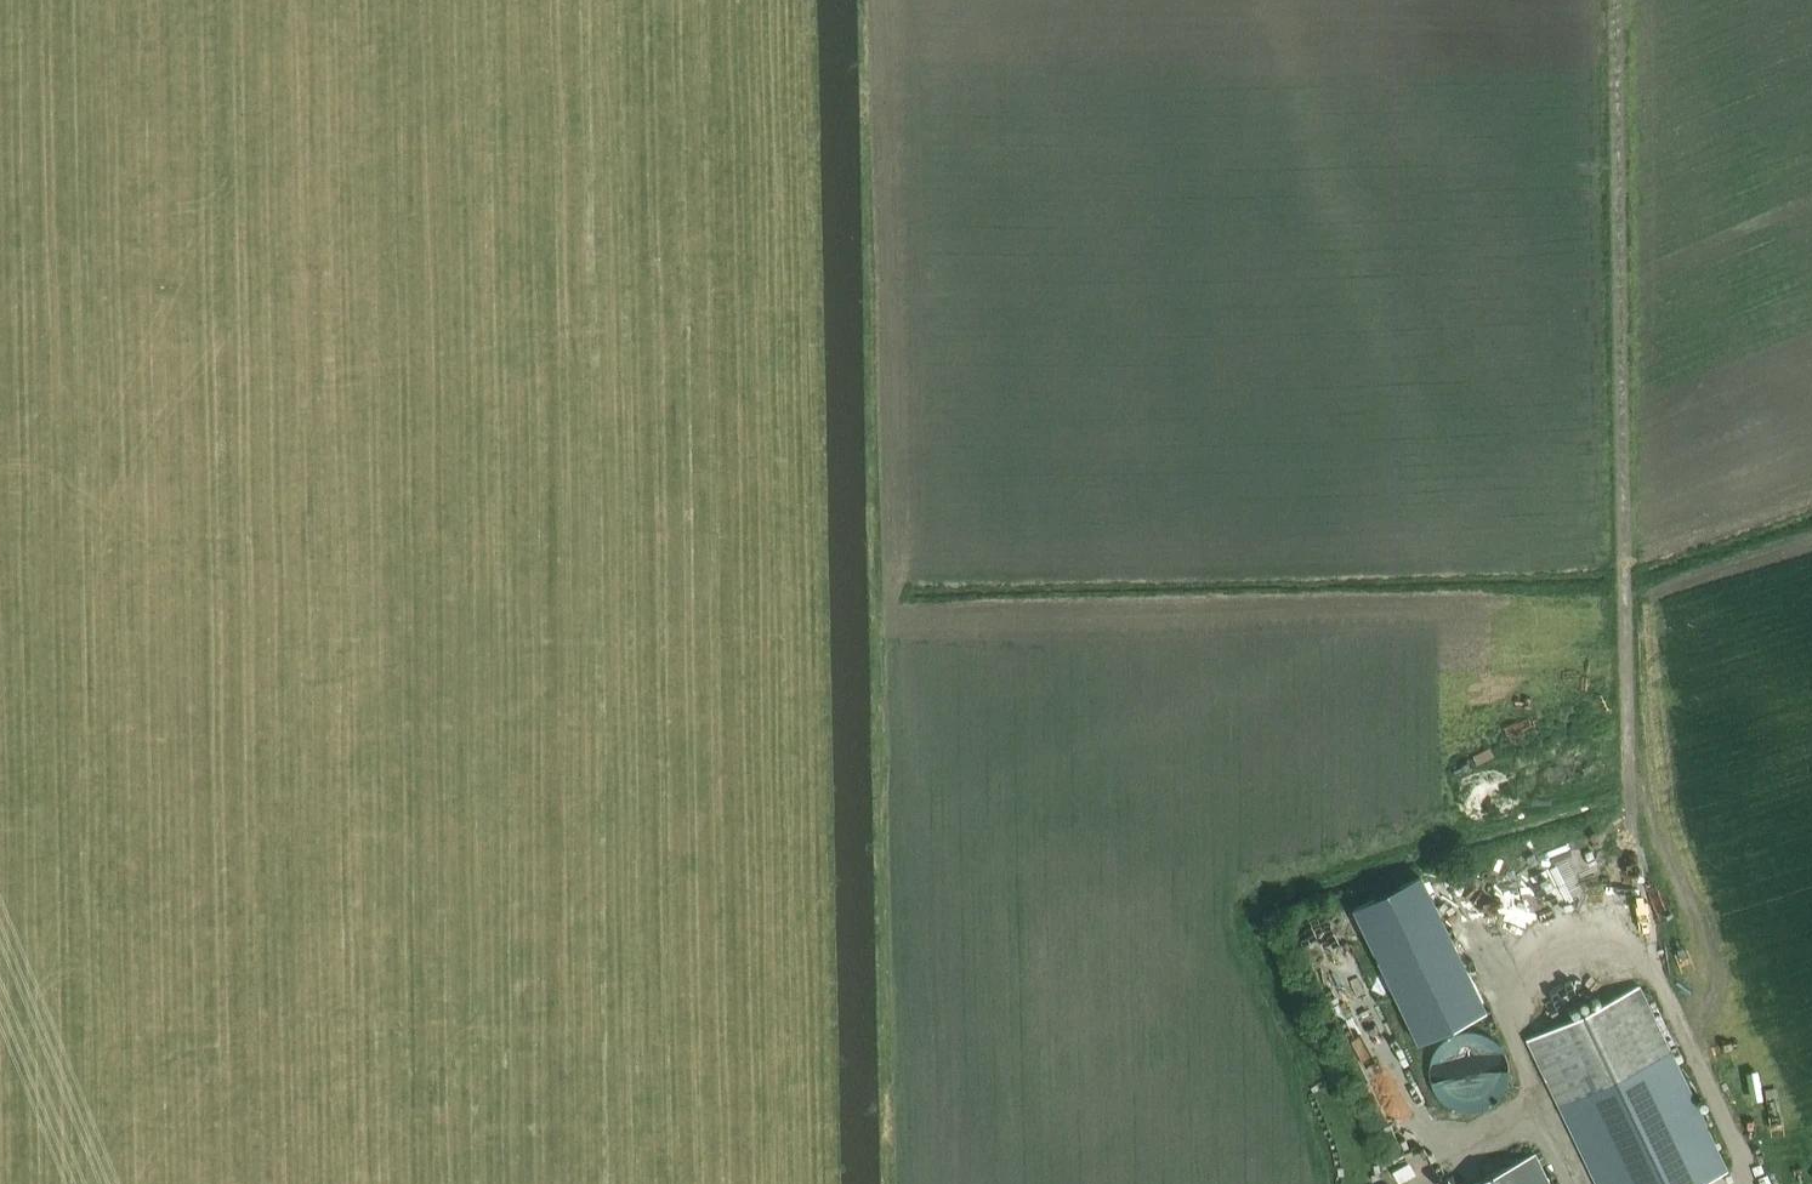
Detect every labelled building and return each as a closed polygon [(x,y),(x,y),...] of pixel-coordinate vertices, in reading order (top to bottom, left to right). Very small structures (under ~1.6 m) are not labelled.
[(1420,878),(1354,910),(1417,1041),(1483,1009),(1420,878)] [(1528,1039),(1597,1183),(1700,1183),(1726,1172),(1638,987),(1528,1039)] [(1465,1030),(1458,1031),(1452,1032),(1445,1035),(1440,1039),(1435,1044),(1430,1049),(1427,1055),(1425,1062),(1425,1069),(1425,1076),(1427,1082),(1429,1089),(1433,1094),(1438,1099),(1443,1104),(1449,1107),(1456,1109),(1462,1110),(1469,1109),(1476,1108),(1482,1105),(1488,1101),(1493,1097),(1497,1091),(1500,1085),(1502,1078),(1503,1071),(1503,1064),(1501,1058),(1499,1051),(1495,1046),(1490,1041),(1485,1036),(1479,1033),(1472,1031),(1465,1030)] [(1536,1153),(1473,1183),(1551,1183),(1536,1153)]
